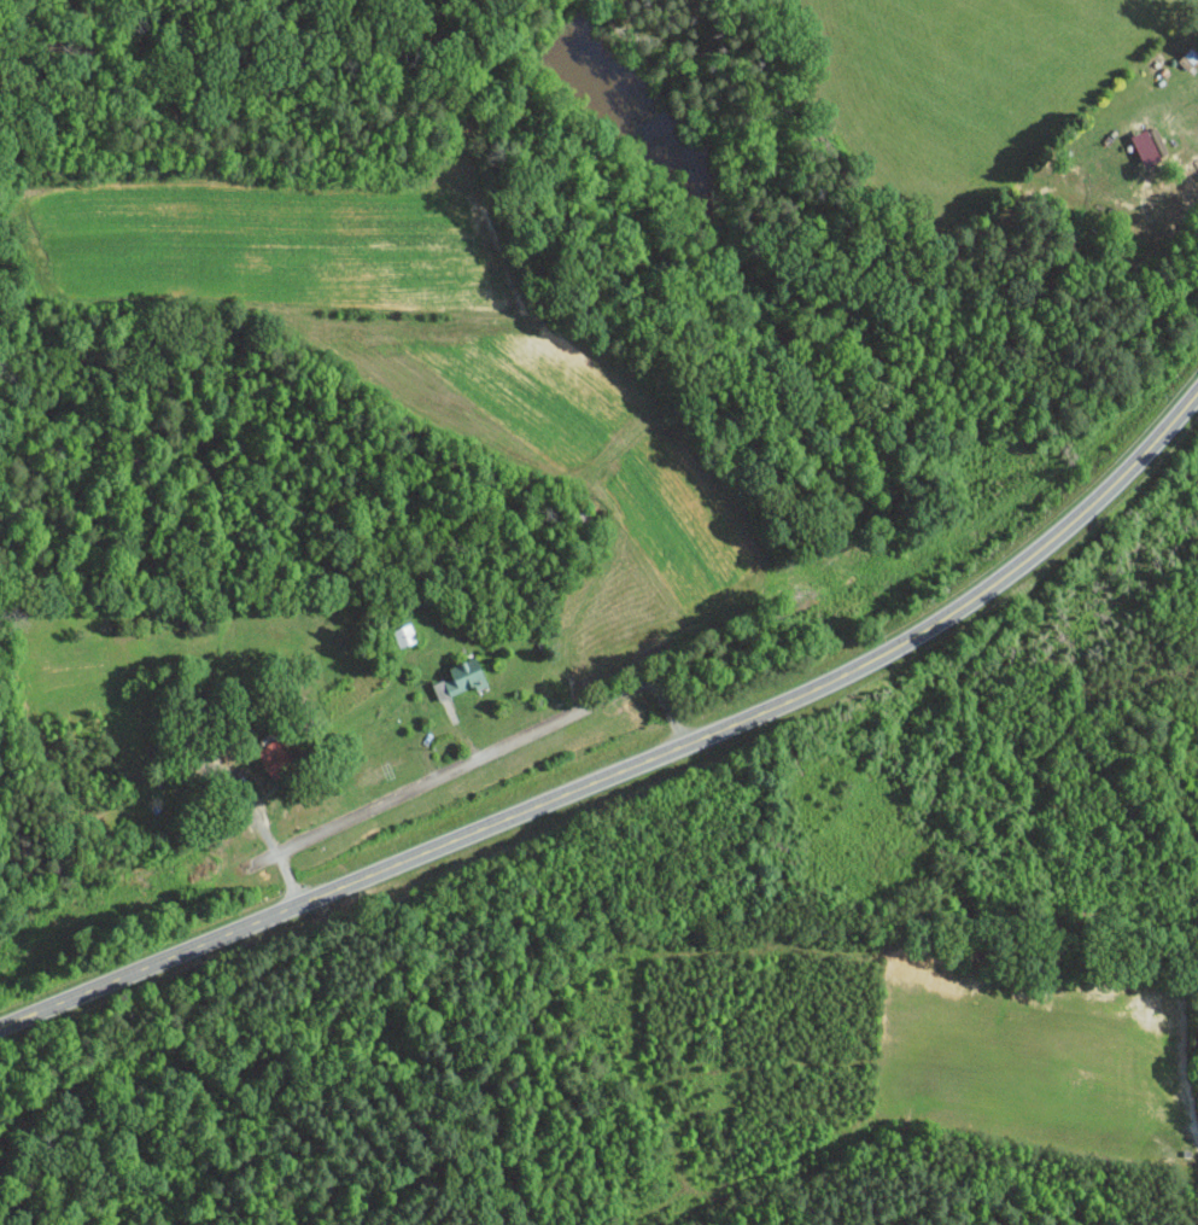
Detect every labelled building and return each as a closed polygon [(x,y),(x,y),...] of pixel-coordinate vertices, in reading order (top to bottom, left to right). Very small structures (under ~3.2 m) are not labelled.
[(447,667),(451,677),(432,684),(437,700),(475,686),(476,690),(486,686),(475,657),(447,667)] [(294,769),(278,739),(256,751),(271,781),(294,769)]
